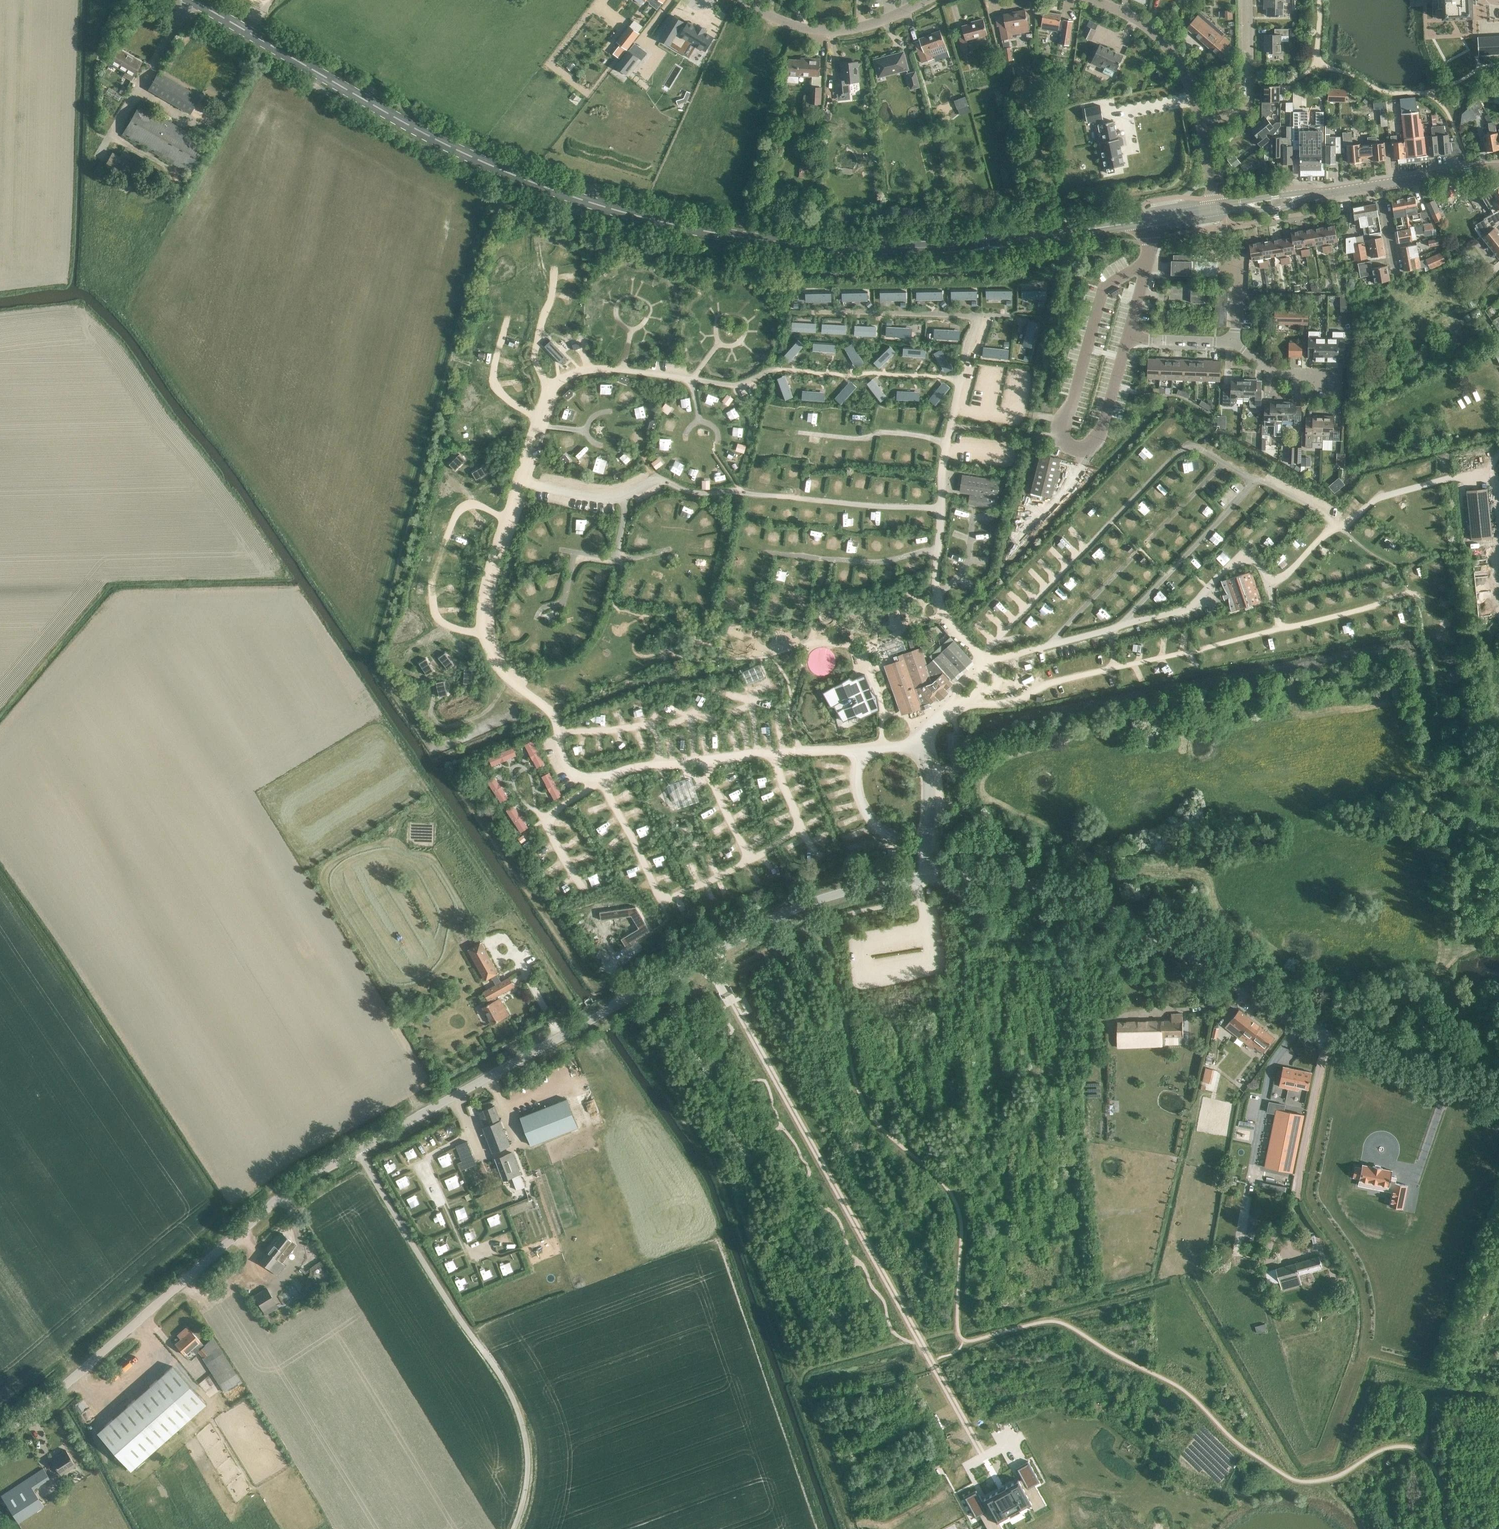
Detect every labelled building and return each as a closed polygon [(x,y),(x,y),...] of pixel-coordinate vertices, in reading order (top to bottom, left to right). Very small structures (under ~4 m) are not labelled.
[(649,1),(648,2),(656,8),(663,0),(648,0),(649,1)] [(1289,1),(1289,0),(1264,0),(1264,4),(1267,4),(1267,15),(1283,15),(1283,1),(1289,1)] [(1438,7),(1441,7),(1442,18),(1472,17),(1471,1),(1472,1),(1472,0),(1437,0),(1438,7)] [(998,26),(1000,26),(1002,40),(1012,38),(1012,34),(1029,31),(1025,10),(1013,12),(1013,13),(1004,15),(996,17),(998,26)] [(1059,31),(1059,30),(1062,31),(1060,44),(1069,45),(1073,20),(1063,19),(1063,20),(1060,19),(1061,14),(1043,11),(1041,29),(1059,31)] [(1226,61),(1234,52),(1227,46),(1230,42),(1223,36),(1225,34),(1200,13),(1187,28),(1226,61)] [(673,16),(660,38),(670,44),(672,42),(681,47),(686,39),(705,51),(714,37),(705,32),(705,30),(698,26),(697,27),(688,22),(685,27),(682,25),(684,22),(673,16)] [(966,40),(987,34),(983,19),(974,21),(975,23),(962,26),(965,35),(959,37),(963,52),(969,50),(966,40)] [(1095,30),(1084,25),(1080,35),(1090,40),(1095,30)] [(619,44),(625,49),(637,33),(628,26),(620,36),(623,38),(619,44)] [(1280,35),(1288,34),(1288,28),(1274,28),(1274,35),(1264,35),(1264,52),(1280,52),(1280,35)] [(933,58),(932,56),(947,50),(940,30),(927,35),(927,36),(919,39),(922,47),(917,49),(922,62),(933,58)] [(1478,37),(1479,55),(1498,54),(1498,36),(1478,37)] [(1123,56),(1099,44),(1091,62),(1100,67),(1102,63),(1116,70),(1123,56)] [(1011,61),(1009,48),(1003,49),(1005,62),(1011,61)] [(131,79),(141,62),(118,49),(110,63),(126,72),(124,75),(131,79)] [(628,51),(616,67),(626,74),(638,58),(628,51)] [(884,70),(885,74),(907,68),(903,53),(875,60),(878,71),(884,70)] [(789,60),(788,76),(798,76),(798,74),(818,75),(819,59),(801,58),(801,60),(789,60)] [(853,62),(841,63),(843,80),(835,81),(837,93),(850,92),(849,84),(851,82),(859,81),(857,63),(855,63),(853,62)] [(189,113),(199,96),(158,72),(148,89),(189,113)] [(908,74),(912,88),(918,86),(915,72),(908,74)] [(805,104),(820,105),(821,87),(821,84),(811,83),(811,87),(810,96),(806,96),(805,104)] [(1010,96),(1007,86),(999,88),(1002,98),(1010,96)] [(1261,101),(1278,101),(1278,86),(1261,86),(1261,101)] [(1324,96),(1324,88),(1315,88),(1315,96),(1324,96)] [(1345,91),(1329,90),(1328,100),(1345,101),(1345,91)] [(1428,155),(1425,136),(1423,136),(1422,123),(1420,123),(1420,118),(1418,118),(1418,112),(1415,104),(1415,97),(1400,99),(1404,141),(1396,142),(1396,135),(1391,136),(1393,158),(1428,155)] [(1483,107),(1479,100),(1469,108),(1476,118),(1481,115),(1478,110),(1483,107)] [(1276,123),(1273,126),(1266,118),(1270,114),(1270,102),(1261,102),(1262,120),(1251,129),(1258,138),(1256,140),(1261,147),(1270,139),(1271,137),(1276,130),(1280,126),(1280,124),(1276,123)] [(1387,114),(1385,102),(1374,103),(1374,109),(1380,108),(1381,114),(1387,114)] [(188,172),(205,142),(139,104),(122,134),(188,172)] [(1363,113),(1372,110),(1369,104),(1361,108),(1363,113)] [(1087,122),(1103,119),(1100,105),(1084,108),(1087,122)] [(1299,126),(1293,126),(1293,141),(1299,141),(1299,143),(1299,163),(1321,163),(1321,145),(1323,145),(1323,128),(1323,118),(1315,118),(1315,125),(1308,125),(1308,112),(1299,112),(1299,126)] [(1101,132),(1103,141),(1099,142),(1104,169),(1107,168),(1108,174),(1115,172),(1114,167),(1124,165),(1119,138),(1117,139),(1113,121),(1098,124),(1099,132),(1101,132)] [(1498,133),(1498,132),(1496,132),(1495,125),(1493,122),(1488,123),(1490,133),(1483,134),(1486,151),(1498,149),(1497,140),(1498,140),(1498,137),(1498,133)] [(1425,136),(1428,155),(1449,153),(1450,155),(1461,154),(1461,151),(1454,141),(1449,142),(1448,134),(1444,134),(1444,128),(1443,128),(1443,125),(1431,126),(1432,135),(1425,136)] [(1270,139),(1271,143),(1271,156),(1281,156),(1280,163),(1293,163),(1293,126),(1287,126),(1287,138),(1281,138),(1281,137),(1271,137),(1270,139)] [(1329,126),(1325,126),(1325,143),(1325,163),(1335,163),(1335,153),(1340,153),(1340,137),(1335,137),(1335,139),(1330,139),(1329,139),(1329,126)] [(1351,131),(1342,132),(1343,146),(1346,145),(1348,162),(1361,161),(1361,158),(1372,157),(1371,144),(1368,144),(1360,144),(1352,144),(1351,131)] [(1376,143),(1376,137),(1368,137),(1368,144),(1371,144),(1372,157),(1372,160),(1385,159),(1384,142),(1376,143)] [(132,164),(111,153),(102,167),(123,179),(132,164)] [(1497,181),(1489,186),(1492,190),(1482,197),(1488,207),(1489,206),(1493,213),(1483,218),(1484,219),(1475,225),(1482,237),(1498,258),(1498,184),(1497,181)] [(1415,196),(1403,198),(1406,215),(1412,214),(1413,219),(1421,218),(1428,216),(1426,211),(1420,213),(1418,213),(1415,196)] [(1403,198),(1391,200),(1394,217),(1395,217),(1401,216),(1402,225),(1396,226),(1397,229),(1408,227),(1406,215),(1403,198)] [(1433,200),(1427,203),(1432,214),(1439,211),(1433,200)] [(1381,231),(1376,204),(1364,206),(1368,226),(1368,225),(1370,233),(1381,231)] [(1364,206),(1352,208),(1355,224),(1360,223),(1360,227),(1363,226),(1364,233),(1369,232),(1368,226),(1364,206)] [(1323,227),(1326,243),(1337,241),(1334,225),(1323,227)] [(1326,243),(1323,227),(1313,229),(1316,244),(1326,243)] [(1399,242),(1417,239),(1416,234),(1412,234),(1411,228),(1397,231),(1399,242)] [(1303,230),(1305,246),(1316,244),(1313,229),(1303,230)] [(1291,232),(1294,253),(1295,252),(1294,248),(1305,246),(1303,230),(1291,232)] [(1294,253),(1291,232),(1290,232),(1291,237),(1281,239),(1284,254),(1294,253)] [(1354,260),(1367,258),(1364,243),(1363,243),(1362,236),(1354,237),(1346,238),(1346,252),(1353,251),(1354,260)] [(1369,248),(1383,245),(1382,236),(1368,239),(1369,248)] [(1284,254),(1281,239),(1271,241),(1273,256),(1284,254)] [(1273,256),(1271,241),(1260,242),(1263,258),(1273,256)] [(1260,242),(1249,244),(1251,260),(1263,258),(1260,242)] [(1402,258),(1419,255),(1417,244),(1400,247),(1402,258)] [(1383,245),(1369,248),(1371,257),(1385,254),(1383,245)] [(1430,268),(1445,262),(1441,252),(1426,259),(1430,268)] [(1171,274),(1191,275),(1191,261),(1193,261),(1193,255),(1173,254),(1173,260),(1171,260),(1171,274)] [(1191,261),(1191,275),(1217,276),(1217,261),(1207,261),(1207,255),(1193,255),(1193,261),(1191,261)] [(1419,255),(1402,258),(1404,270),(1426,266),(1425,259),(1420,260),(1419,255)] [(1360,277),(1372,275),(1374,283),(1390,280),(1387,265),(1372,268),(1371,261),(1357,263),(1360,277)] [(1114,297),(1122,292),(1120,288),(1111,293),(1114,297)] [(1012,289),(986,289),(986,299),(1012,299),(1012,289)] [(1022,299),(1046,299),(1046,289),(1022,289),(1022,299)] [(1203,303),(1204,289),(1190,289),(1190,302),(1203,303)] [(942,291),(915,292),(916,300),(942,300),(942,291)] [(977,291),(950,291),(950,300),(977,299),(977,291)] [(831,293),(805,293),(805,302),(831,301),(831,293)] [(868,293),(842,293),(842,301),(868,301),(868,293)] [(906,293),(880,293),(880,301),(906,301),(906,293)] [(1275,323),(1306,324),(1307,324),(1307,306),(1275,305),(1275,323)] [(1038,323),(1029,321),(1022,346),(1031,348),(1038,323)] [(791,331),(815,332),(816,323),(792,322),(791,331)] [(821,333),(846,334),(846,325),(822,324),(821,333)] [(876,326),(854,326),(854,335),(876,336),(876,326)] [(912,330),(894,328),(893,334),(911,336),(912,330)] [(960,331),(933,329),(933,337),(959,339),(960,331)] [(1326,361),(1326,337),(1320,337),(1320,331),(1309,331),(1308,358),(1314,358),(1314,361),(1326,361)] [(1332,338),(1326,337),(1326,361),(1337,362),(1337,358),(1343,358),(1344,332),(1332,331),(1332,338)] [(804,345),(797,339),(782,356),(788,363),(804,345)] [(567,357),(551,340),(544,345),(561,364),(567,357)] [(813,342),(813,351),(835,352),(836,343),(813,342)] [(864,363),(852,343),(844,348),(856,367),(864,363)] [(1302,343),(1289,343),(1289,356),(1301,356),(1302,343)] [(889,346),(872,362),(879,368),(895,352),(889,346)] [(925,357),(926,348),(903,347),(903,355),(925,357)] [(953,368),(941,348),(934,353),(945,373),(953,368)] [(1010,350),(984,348),(983,356),(1009,359),(1010,350)] [(1159,379),(1160,359),(1148,358),(1147,378),(1159,379)] [(1172,359),(1160,359),(1159,379),(1171,379),(1172,359)] [(1184,360),(1172,359),(1171,379),(1183,380),(1184,360)] [(1184,360),(1183,380),(1195,380),(1196,360),(1184,360)] [(1208,361),(1196,360),(1195,380),(1207,381),(1208,361)] [(1208,361),(1207,381),(1220,381),(1220,361),(1208,361)] [(629,378),(620,375),(619,379),(620,381),(625,383),(627,382),(629,378)] [(776,379),(784,400),(793,397),(785,376),(776,379)] [(880,402),(887,397),(873,379),(866,384),(880,402)] [(1236,398),(1243,399),(1244,379),(1231,379),(1231,388),(1225,388),(1225,404),(1233,404),(1235,401),(1236,398)] [(1244,379),(1243,399),(1249,399),(1249,405),(1261,405),(1262,380),(1244,379)] [(850,381),(834,398),(841,405),(857,387),(850,381)] [(950,388),(943,382),(928,400),(936,406),(950,388)] [(570,389),(563,395),(566,398),(568,399),(573,395),(573,392),(570,389)] [(825,392),(802,391),(802,400),(824,401),(825,392)] [(920,392),(897,391),(896,400),(919,401),(920,392)] [(733,398),(727,394),(722,402),(728,406),(733,398)] [(1264,425),(1274,426),(1274,433),(1282,434),(1282,421),(1283,402),(1271,402),(1270,413),(1264,412),(1264,425)] [(1283,402),(1282,421),(1294,422),(1294,424),(1300,425),(1300,414),(1295,413),(1295,402),(1283,402)] [(673,409),(667,404),(663,410),(669,415),(673,409)] [(1305,439),(1305,447),(1312,447),(1312,441),(1322,442),(1322,440),(1322,435),(1323,415),(1312,415),(1312,426),(1306,426),(1305,439)] [(1322,435),(1322,440),(1332,440),(1339,440),(1340,427),(1334,427),(1334,416),(1323,415),(1322,435)] [(744,445),(736,443),(735,450),(743,452),(744,445)] [(1288,447),(1288,464),(1294,464),(1300,464),(1300,448),(1288,447)] [(466,459),(460,453),(450,463),(455,469),(466,459)] [(1050,497),(1060,459),(1040,454),(1031,492),(1050,497)] [(560,458),(566,465),(569,463),(569,460),(566,455),(563,455),(560,458)] [(656,469),(663,465),(659,459),(652,464),(656,469)] [(489,472),(485,464),(472,471),(476,479),(489,472)] [(615,480),(624,477),(623,473),(620,472),(615,474),(614,476),(615,480)] [(963,475),(960,491),(974,494),(972,504),(996,508),(1000,481),(963,475)] [(711,481),(702,481),(701,488),(710,489),(711,481)] [(1492,538),(1487,488),(1466,490),(1471,540),(1492,538)] [(1226,592),(1227,594),(1228,598),(1228,600),(1229,603),(1229,605),(1230,607),(1230,610),(1231,612),(1232,612),(1232,611),(1261,601),(1257,591),(1258,591),(1254,581),(1254,582),(1250,571),(1221,581),(1221,580),(1221,583),(1222,585),(1223,587),(1224,590),(1226,592)] [(1440,624),(1455,627),(1457,619),(1442,614),(1440,624)] [(1443,640),(1458,643),(1460,634),(1445,632),(1443,640)] [(900,638),(885,644),(889,655),(905,650),(900,638)] [(898,656),(899,660),(884,666),(900,711),(921,704),(925,702),(927,703),(930,702),(937,696),(939,699),(947,692),(945,689),(952,683),(949,680),(971,660),(953,641),(943,650),(928,664),(926,665),(920,648),(907,653),(898,656)] [(1455,664),(1458,652),(1446,649),(1443,661),(1455,664)] [(454,664),(445,652),(439,657),(448,668),(454,664)] [(434,671),(427,658),(419,663),(426,675),(434,671)] [(748,686),(766,677),(759,664),(741,673),(742,675),(748,686)] [(473,668),(465,668),(464,683),(472,683),(473,668)] [(1463,671),(1451,668),(1448,681),(1460,683),(1463,671)] [(849,677),(823,692),(830,706),(834,707),(843,721),(857,716),(861,717),(876,711),(879,709),(877,695),(870,695),(869,691),(871,689),(865,674),(852,680),(849,677)] [(447,694),(444,680),(436,682),(439,696),(447,694)] [(1453,698),(1446,692),(1440,700),(1447,706),(1453,698)] [(1448,727),(1456,720),(1449,713),(1442,719),(1448,727)] [(545,764),(532,740),(524,744),(537,768),(545,764)] [(488,758),(492,766),(516,755),(513,747),(488,758)] [(554,800),(562,795),(549,772),(542,776),(554,800)] [(700,803),(692,774),(667,780),(675,809),(700,803)] [(501,802),(508,797),(494,775),(486,780),(501,802)] [(521,832),(528,827),(513,805),(506,810),(521,832)] [(635,907),(600,912),(601,920),(631,916),(638,928),(621,939),(625,946),(650,931),(635,907)] [(514,986),(510,978),(502,982),(497,973),(499,972),(482,941),(470,949),(486,979),(493,976),(497,984),(484,992),(488,1000),(492,998),(493,1001),(483,1007),(492,1024),(509,1015),(499,998),(498,998),(497,995),(514,986)] [(1266,1049),(1275,1037),(1240,1010),(1227,1027),(1249,1044),(1255,1035),(1261,1040),(1259,1044),(1266,1049)] [(1166,1020),(1117,1021),(1117,1046),(1162,1046),(1162,1044),(1178,1043),(1178,1036),(1183,1035),(1182,1015),(1171,1015),(1171,1018),(1166,1018),(1166,1020)] [(1309,1089),(1312,1072),(1284,1066),(1279,1087),(1299,1091),(1300,1087),(1309,1089)] [(567,1099),(520,1117),(531,1145),(578,1127),(567,1099)] [(1270,1143),(1265,1167),(1292,1172),(1303,1115),(1285,1112),(1286,1105),(1270,1102),(1268,1115),(1275,1116),(1270,1143)] [(500,1120),(499,1120),(493,1106),(478,1112),(484,1126),(482,1127),(492,1153),(510,1146),(500,1120)] [(466,1142),(455,1147),(461,1163),(472,1158),(466,1142)] [(503,1179),(520,1173),(511,1152),(495,1158),(503,1179)] [(1352,1164),(1350,1172),(1356,1173),(1356,1176),(1366,1178),(1365,1183),(1389,1188),(1386,1202),(1397,1204),(1402,1182),(1390,1180),(1391,1175),(1386,1174),(1387,1168),(1377,1166),(1377,1165),(1369,1163),(1369,1164),(1359,1162),(1358,1165),(1352,1164)] [(281,1263),(296,1244),(282,1233),(259,1262),(276,1276),(284,1265),(281,1263)] [(1298,1274),(1322,1267),(1319,1256),(1265,1272),(1269,1285),(1280,1282),(1282,1289),(1301,1283),(1298,1274)] [(253,1295),(265,1314),(277,1307),(266,1287),(253,1295)] [(211,1338),(207,1342),(203,1345),(190,1330),(175,1344),(184,1355),(191,1349),(195,1353),(198,1351),(203,1357),(201,1359),(222,1392),(239,1381),(211,1338)] [(172,1366),(157,1379),(97,1432),(130,1470),(205,1403),(172,1366)] [(51,1459),(61,1475),(76,1465),(66,1450),(51,1459)] [(43,1468),(1,1496),(18,1522),(44,1505),(33,1489),(49,1478),(43,1468)] [(955,1516),(962,1528),(1011,1528),(1026,1521),(1019,1508),(1031,1501),(1020,1481),(1008,1488),(1014,1498),(973,1520),(967,1509),(955,1516)]
